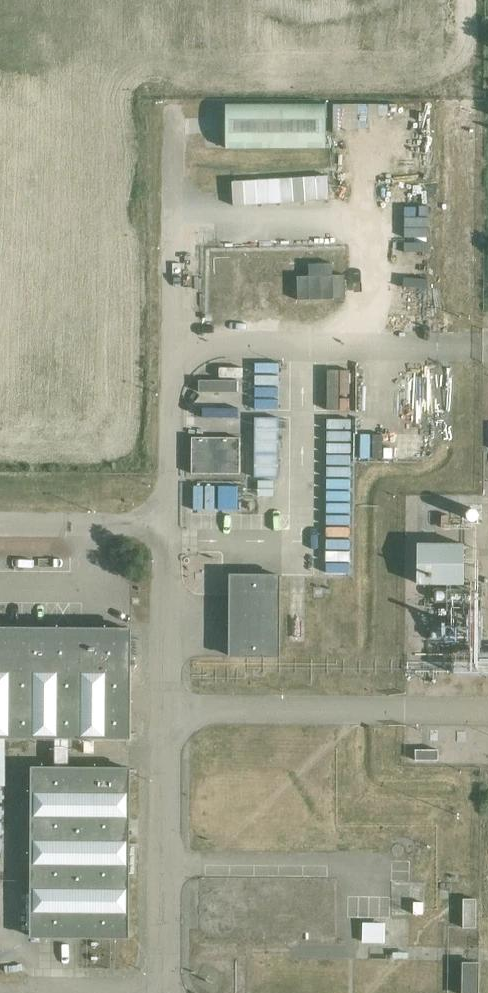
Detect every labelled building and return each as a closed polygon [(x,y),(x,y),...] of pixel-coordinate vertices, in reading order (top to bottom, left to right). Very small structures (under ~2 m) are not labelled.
[(228,145),(328,146),(328,102),(229,101),(228,145)] [(218,255),(216,317),(242,318),(244,256),(218,255)] [(335,272),(335,260),(311,261),(311,274),(299,274),(300,296),(347,295),(347,272),(335,272)] [(256,475),(281,475),(280,415),(256,415),(256,475)] [(240,437),(192,437),(191,474),(240,474),(240,437)] [(477,518),(478,516),(478,515),(478,514),(478,513),(478,512),(477,510),(476,510),(475,509),(474,508),(472,508),(471,508),(470,508),(468,509),(467,510),(467,511),(466,512),(466,513),(466,514),(466,516),(467,517),(467,518),(468,519),(469,520),(471,520),(472,520),(473,520),(475,520),(476,519),(477,518)] [(418,539),(418,581),(467,582),(467,539),(418,539)] [(278,656),(279,575),(231,575),(230,655),(278,656)] [(130,628),(0,628),(0,738),(55,738),(69,738),(129,738),(130,628)] [(69,767),(69,738),(55,738),(55,767),(69,767)] [(438,760),(438,749),(415,749),(415,760),(438,760)] [(69,767),(55,767),(32,767),(31,936),(128,937),(129,767),(69,767)] [(465,922),(476,923),(476,915),(477,915),(478,897),(466,896),(465,922)] [(387,940),(388,921),(366,920),(365,939),(387,940)] [(478,963),(463,963),(462,992),(478,992),(478,963)]
